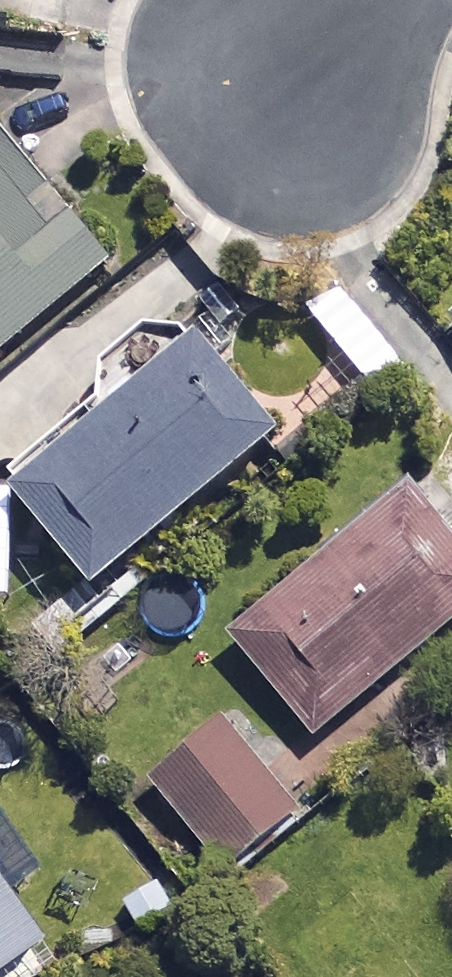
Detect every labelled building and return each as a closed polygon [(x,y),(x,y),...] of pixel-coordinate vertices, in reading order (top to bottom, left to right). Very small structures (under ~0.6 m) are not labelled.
[(0,136),(0,353),(106,266),(0,136)] [(402,371),(338,292),(306,319),(370,397),(402,371)] [(269,442),(191,347),(11,494),(89,589),(269,442)] [(417,477),(223,637),(308,741),(451,622),(451,549),(433,526),(448,514),(417,477)] [(291,818),(219,729),(147,786),(218,876),(291,818)] [(28,876),(0,836),(0,896),(28,876)] [(169,873),(115,898),(135,940),(189,915),(169,873)] [(0,903),(0,976),(29,976),(45,966),(0,903)]
